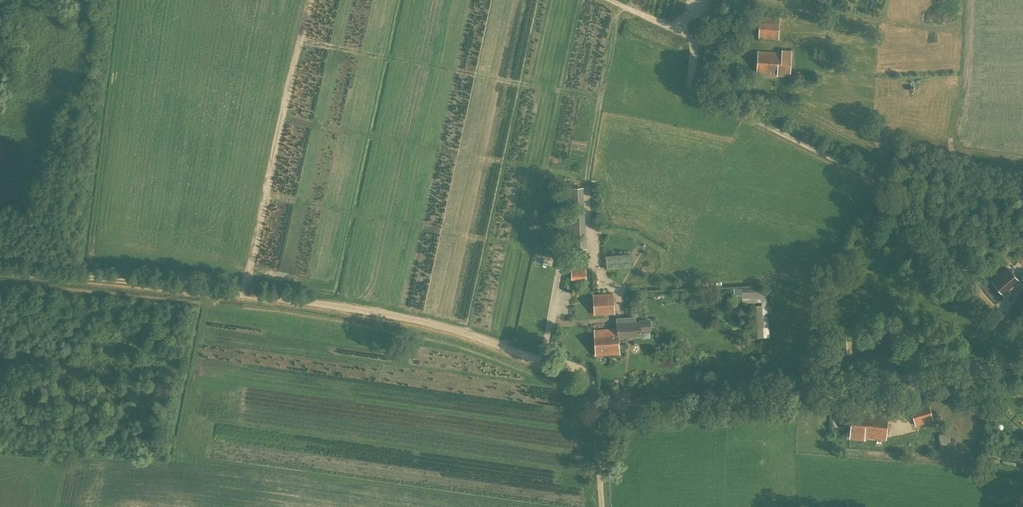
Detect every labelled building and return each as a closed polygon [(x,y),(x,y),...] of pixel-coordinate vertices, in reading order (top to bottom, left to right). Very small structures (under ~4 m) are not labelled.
[(779,18),(760,16),(758,37),(779,39),(779,18)] [(782,50),(782,51),(758,50),(757,71),(778,72),(778,74),(790,75),(791,50),(782,50)] [(566,198),(584,197),(583,187),(566,188),(566,198)] [(632,267),(632,253),(607,254),(608,268),(632,267)] [(999,284),(1010,297),(1022,286),(1022,280),(1015,270),(1014,271),(1009,265),(1000,274),(1005,279),(999,284)] [(573,278),(588,277),(588,267),(572,267),(573,278)] [(755,337),(770,336),(768,288),(736,290),(737,302),(753,301),(755,337)] [(606,314),(614,313),(615,313),(614,312),(614,293),(593,294),(594,314),(606,314)] [(618,336),(641,334),(641,331),(651,331),(650,319),(639,320),(639,321),(617,322),(618,328),(617,328),(618,336)] [(618,336),(617,328),(594,330),(596,354),(619,352),(618,336)] [(872,330),(872,339),(881,339),(881,330),(872,330)] [(995,379),(992,398),(1003,400),(1006,380),(995,379)] [(933,420),(928,402),(911,407),(916,426),(933,420)] [(850,438),(865,439),(865,437),(886,439),(888,413),(852,409),(850,438)] [(936,435),(939,446),(951,442),(948,432),(936,435)]
